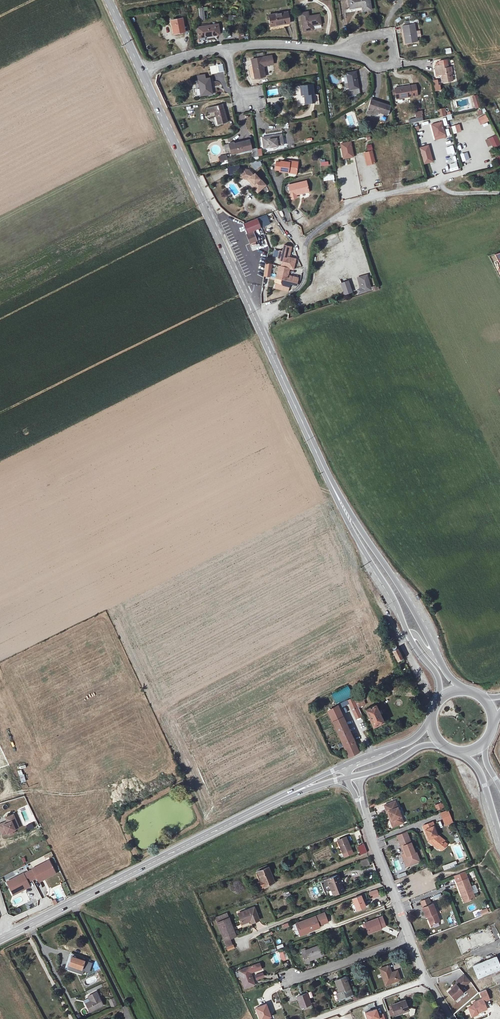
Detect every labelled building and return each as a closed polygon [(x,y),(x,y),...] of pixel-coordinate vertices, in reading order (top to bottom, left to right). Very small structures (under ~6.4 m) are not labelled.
[(350,8),(362,6),(363,11),(371,9),(369,0),(349,0),(350,8)] [(200,19),(209,18),(208,10),(198,11),(200,19)] [(269,15),(271,26),(289,23),(287,12),(269,15)] [(300,13),(304,31),(313,29),(312,25),(321,24),(319,15),(308,16),(308,12),(300,13)] [(183,26),(186,26),(184,18),(182,18),(171,20),(174,34),(185,32),(183,26)] [(219,33),(218,26),(218,24),(197,27),(198,38),(219,34),(219,33)] [(406,43),(417,41),(414,24),(402,26),(406,43)] [(250,58),(254,79),(265,76),(263,64),(270,63),(268,55),(250,58)] [(222,64),(209,66),(211,74),(224,72),(222,64)] [(448,73),(447,67),(447,64),(434,66),(435,75),(440,73),(442,82),(453,80),(452,72),(448,73)] [(355,72),(347,73),(347,74),(350,89),(358,88),(358,83),(355,72)] [(198,80),(201,96),(212,94),(209,78),(198,80)] [(301,86),(301,94),(305,94),(306,103),(316,102),(314,84),(301,86)] [(415,85),(395,88),(396,99),(417,96),(415,85)] [(350,89),(346,90),(347,90),(348,96),(360,94),(358,88),(350,89)] [(478,96),(471,98),(473,109),(481,107),(478,96)] [(371,99),(366,113),(375,116),(377,111),(387,115),(390,106),(371,99)] [(453,113),(458,111),(455,101),(450,102),(453,113)] [(216,117),(218,124),(219,125),(227,122),(222,104),(207,108),(208,113),(215,112),(216,117)] [(437,110),(439,117),(447,115),(444,108),(437,110)] [(340,116),(341,120),(346,119),(348,128),(358,125),(355,112),(340,116)] [(477,118),(481,125),(489,121),(485,114),(477,118)] [(442,122),(432,125),(435,135),(444,133),(442,122)] [(453,134),(461,131),(459,124),(451,126),(453,134)] [(282,135),(263,138),(265,148),(284,145),(282,135)] [(495,135),(488,138),(493,147),(499,144),(495,135)] [(234,144),(234,142),(228,143),(231,154),(251,149),(249,140),(234,144)] [(351,142),(342,143),(344,158),(353,156),(351,142)] [(435,175),(460,169),(453,142),(446,144),(450,159),(449,160),(432,164),(435,175)] [(428,146),(419,148),(424,164),(432,161),(428,146)] [(465,146),(457,148),(459,156),(467,154),(465,146)] [(373,151),(367,153),(369,164),(376,163),(373,151)] [(253,170),(262,166),(259,159),(250,163),(253,170)] [(288,171),(296,172),(298,162),(289,161),(289,162),(281,161),(280,163),(276,162),(275,170),(279,170),(279,171),(288,172),(288,171)] [(239,165),(227,166),(227,175),(240,174),(239,165)] [(244,177),(244,178),(248,180),(252,185),(251,186),(257,192),(265,185),(260,178),(259,179),(254,173),(253,175),(249,170),(244,169),(242,176),(244,177)] [(300,192),(300,193),(308,191),(306,181),(288,185),(291,199),(295,198),(294,193),(300,192)] [(243,224),(252,246),(256,244),(255,241),(256,240),(253,232),(254,232),(254,230),(261,228),(257,218),(243,224)] [(292,247),(284,245),(283,251),(280,251),(278,258),(280,261),(283,261),(282,266),(281,266),(278,279),(283,280),(283,282),(285,285),(292,287),(292,284),(298,285),(300,277),(292,276),(291,278),(289,278),(291,268),(295,269),(297,259),(288,257),(288,255),(290,255),(292,247)] [(362,292),(371,289),(367,275),(357,278),(362,292)] [(349,280),(340,283),(344,295),(353,293),(349,280)] [(405,659),(400,648),(397,649),(396,646),(390,650),(396,663),(405,659)] [(348,686),(331,693),(336,704),(353,696),(348,686)] [(348,700),(351,709),(356,719),(362,717),(359,709),(358,706),(354,698),(348,700)] [(385,722),(377,704),(365,709),(374,727),(385,722)] [(338,706),(328,711),(349,756),(360,751),(338,706)] [(392,819),(390,819),(393,826),(404,822),(395,800),(385,804),(387,810),(388,810),(392,819)] [(434,805),(436,811),(444,808),(442,802),(434,805)] [(452,820),(449,811),(442,814),(445,823),(452,820)] [(0,824),(0,829),(1,829),(4,834),(6,833),(10,835),(14,833),(15,830),(14,827),(18,826),(13,815),(5,818),(7,821),(0,824)] [(436,847),(439,850),(446,842),(440,838),(435,824),(425,828),(433,846),(436,848),(436,847)] [(417,849),(415,850),(409,834),(399,838),(409,865),(421,861),(417,849)] [(346,836),(338,840),(343,852),(351,849),(346,836)] [(361,854),(367,852),(363,844),(358,846),(361,854)] [(23,873),(7,881),(11,891),(23,885),(24,888),(30,886),(28,881),(37,877),(39,881),(44,878),(43,875),(54,869),(49,860),(32,868),(33,869),(24,873),(23,873)] [(270,867),(259,871),(260,872),(259,873),(261,880),(260,881),(262,885),(275,880),(270,867)] [(54,869),(43,875),(44,878),(56,873),(54,869)] [(338,875),(327,880),(333,895),(343,890),(338,875)] [(464,894),(467,902),(476,899),(469,879),(458,883),(462,895),(464,894)] [(23,885),(11,891),(13,894),(24,888),(23,885)] [(362,895),(353,898),(355,902),(353,903),(357,912),(362,910),(361,909),(367,906),(362,895)] [(431,896),(420,900),(422,907),(433,903),(431,896)] [(403,903),(406,911),(412,909),(409,901),(403,903)] [(427,916),(430,924),(439,922),(433,903),(422,907),(426,917),(427,916)] [(255,907),(237,913),(241,924),(251,921),(251,923),(259,921),(255,907)] [(325,912),(296,923),(301,934),(307,932),(307,931),(320,926),(320,925),(329,921),(325,912)] [(229,917),(215,922),(223,942),(237,936),(229,917)] [(381,918),(363,925),(366,934),(379,930),(378,929),(384,927),(381,918)] [(488,927),(456,939),(462,955),(494,942),(488,927)] [(319,945),(305,950),(304,948),(299,950),(304,964),(309,962),(308,960),(322,955),(319,945)] [(282,961),(288,959),(285,950),(279,952),(282,961)] [(496,955),(486,960),(483,954),(480,954),(464,960),(467,967),(473,965),(478,977),(499,968),(499,965),(496,955)] [(71,956),(68,966),(74,967),(73,971),(80,973),(81,969),(89,970),(91,961),(71,956)] [(251,972),(262,967),(260,961),(249,966),(251,972)] [(387,965),(379,969),(385,984),(400,979),(397,970),(390,973),(387,965)] [(249,966),(238,970),(244,987),(255,983),(251,972),(249,966)] [(345,976),(336,980),(340,991),(335,993),(338,999),(349,995),(347,989),(350,988),(345,976)] [(456,984),(444,992),(451,1001),(464,993),(461,989),(468,985),(462,976),(454,981),(456,984)] [(90,1001),(85,1004),(89,1012),(103,1005),(96,992),(87,996),(90,1001)] [(307,992),(296,996),(303,1015),(311,1012),(309,1005),(311,1004),(307,992)] [(109,1000),(112,1007),(117,1005),(114,998),(109,1000)] [(405,1000),(391,1005),(395,1015),(409,1010),(405,1000)] [(266,1004),(256,1007),(260,1018),(270,1015),(266,1004)]
